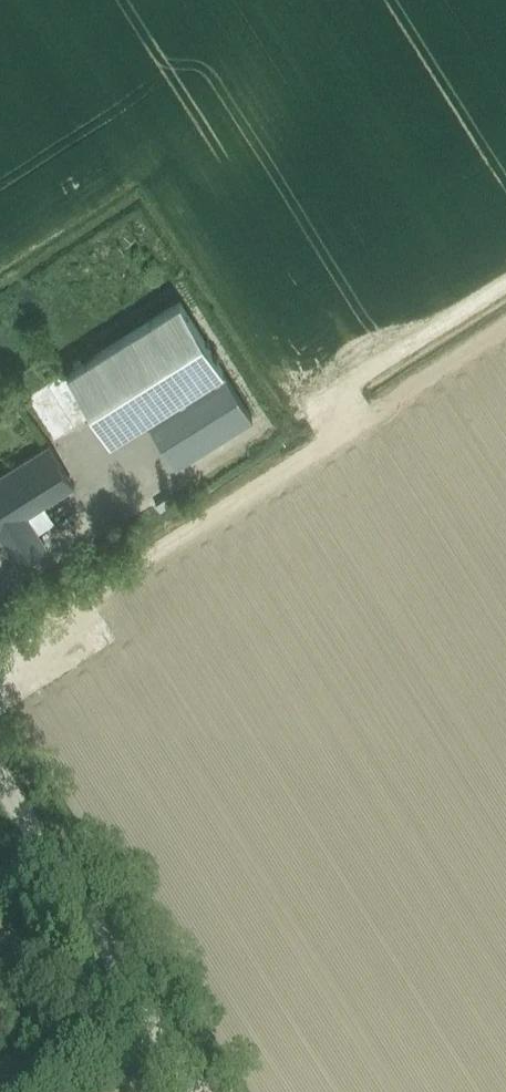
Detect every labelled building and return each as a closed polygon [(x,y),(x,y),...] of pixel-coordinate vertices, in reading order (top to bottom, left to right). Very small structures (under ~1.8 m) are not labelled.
[(180,302),(26,399),(54,443),(99,414),(115,439),(146,420),(174,466),(252,417),(180,302)] [(43,504),(74,485),(49,446),(0,476),(0,535),(18,563),(46,545),(37,533),(54,521),(43,504)]
